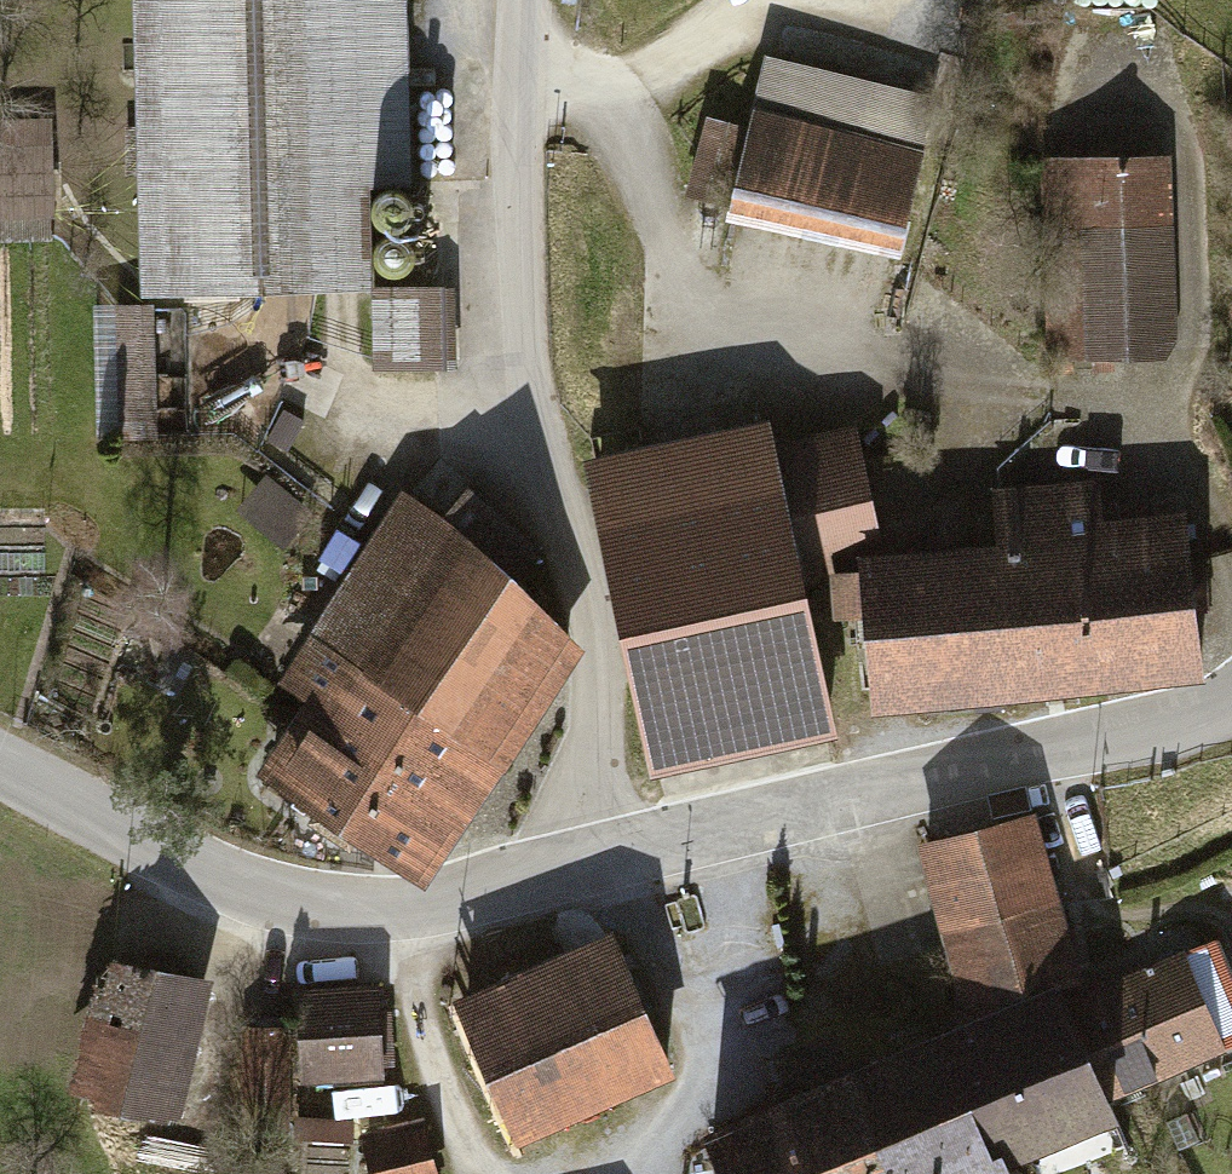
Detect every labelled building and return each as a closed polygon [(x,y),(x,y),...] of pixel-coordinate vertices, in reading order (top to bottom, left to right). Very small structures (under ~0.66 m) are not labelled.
[(368,284),(364,182),(412,180),(406,0),(133,0),(143,291),(368,284)] [(765,55),(753,106),(921,148),(933,97),(765,55)] [(753,106),(726,212),(894,255),(921,148),(753,106)] [(744,126),(705,115),(683,193),(722,203),(744,126)] [(0,126),(0,224),(54,223),(52,125),(0,126)] [(1164,356),(1176,336),(1170,156),(1038,157),(1048,358),(1164,356)] [(391,222),(398,223),(405,222),(411,219),(416,214),(419,207),(419,200),(417,194),(413,189),(408,185),(402,183),(396,183),(390,184),(385,188),(381,193),(378,199),(378,206),(380,213),(385,218),(391,222)] [(391,265),(398,266),(405,265),(411,262),(416,257),(419,250),(419,243),(417,237),(414,232),(409,228),(403,226),(396,225),(390,227),(385,231),(381,236),(379,242),(378,249),(381,255),(385,261),(391,265)] [(456,286),(374,289),(377,369),(459,366),(456,286)] [(116,309),(119,439),(153,439),(151,309),(116,309)] [(592,462),(656,771),(838,733),(801,556),(884,539),(862,433),(779,451),(773,424),(592,462)] [(1098,482),(1055,487),(1078,691),(1206,677),(1187,507),(1102,517),(1098,482)] [(298,708),(468,822),(587,649),(525,573),(542,547),(471,483),(445,514),(405,488),(281,681),(305,697),(298,708)] [(1078,691),(1055,487),(991,492),(996,541),(854,556),(855,569),(824,572),(829,619),(857,616),(867,715),(1078,691)] [(468,822),(298,708),(257,769),(317,809),(308,821),(351,850),(359,838),(426,883),(468,822)] [(1034,813),(914,846),(938,933),(1058,900),(1034,813)] [(1058,900),(938,933),(965,1019),(1056,983),(1059,992),(1083,982),(1058,900)] [(670,1072),(608,931),(448,1001),(510,1142),(670,1072)] [(1059,992),(1101,1098),(1231,1044),(1231,980),(1215,939),(1102,986),(1098,976),(1083,982),(1059,992)] [(102,951),(67,1095),(173,1121),(209,977),(102,951)] [(1101,1098),(1059,992),(1056,983),(965,1019),(933,1032),(983,1158),(999,1152),(1005,1168),(1112,1126),(1101,1098)] [(381,984),(300,989),(305,1081),(386,1076),(381,984)] [(293,1024),(243,1023),(240,1109),(289,1111),(293,1024)] [(933,1032),(876,1054),(876,1056),(924,1173),(944,1173),(983,1158),(933,1032)] [(876,1056),(840,1070),(883,1173),(924,1173),(876,1056)] [(692,1132),(709,1173),(883,1173),(840,1070),(692,1132)] [(357,1118),(296,1115),(295,1138),(356,1141),(357,1118)] [(361,1142),(370,1173),(439,1173),(426,1125),(361,1142)] [(1005,1168),(999,1152),(983,1158),(944,1173),(1008,1173),(1005,1168)]
